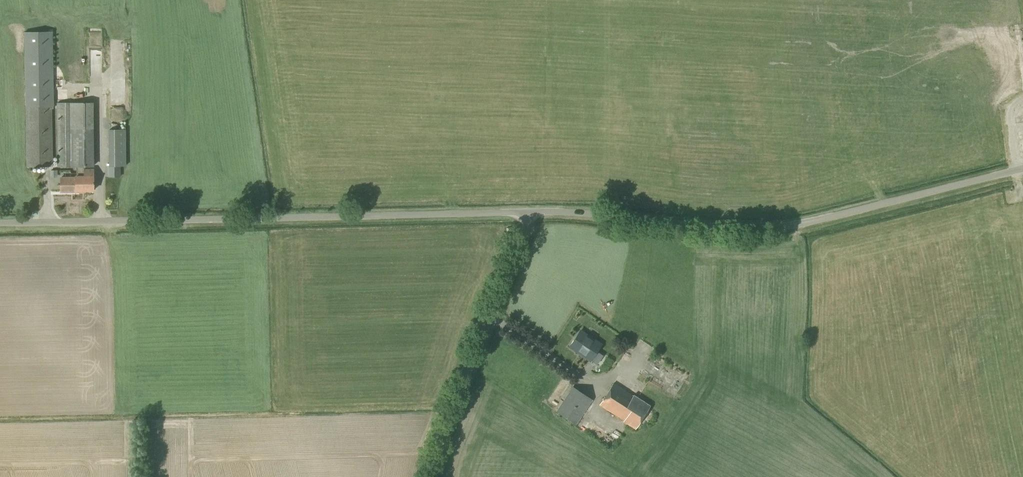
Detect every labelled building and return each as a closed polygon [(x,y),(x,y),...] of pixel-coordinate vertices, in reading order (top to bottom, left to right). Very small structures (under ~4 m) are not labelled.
[(24,60),(25,105),(26,167),(52,166),(51,105),(53,105),(52,32),(32,32),(24,32),(24,60)] [(94,167),(93,103),(60,103),(57,103),(57,167),(61,167),(76,167),(76,176),(76,178),(60,178),(60,192),(76,192),(76,191),(93,191),(93,170),(84,170),(84,167),(94,167)] [(109,167),(126,166),(126,129),(108,129),(109,167)] [(1011,204),(1022,203),(1022,191),(1022,192),(1011,192),(1011,204)] [(590,360),(592,357),(600,345),(580,331),(570,346),(590,360)] [(633,396),(613,383),(599,405),(623,421),(635,429),(650,406),(633,395),(633,396)] [(576,424),(592,400),(572,386),(556,411),(576,424)] [(606,432),(590,421),(584,430),(612,449),(621,436),(608,429),(606,432)] [(552,474),(560,476),(565,461),(557,459),(552,474)]
